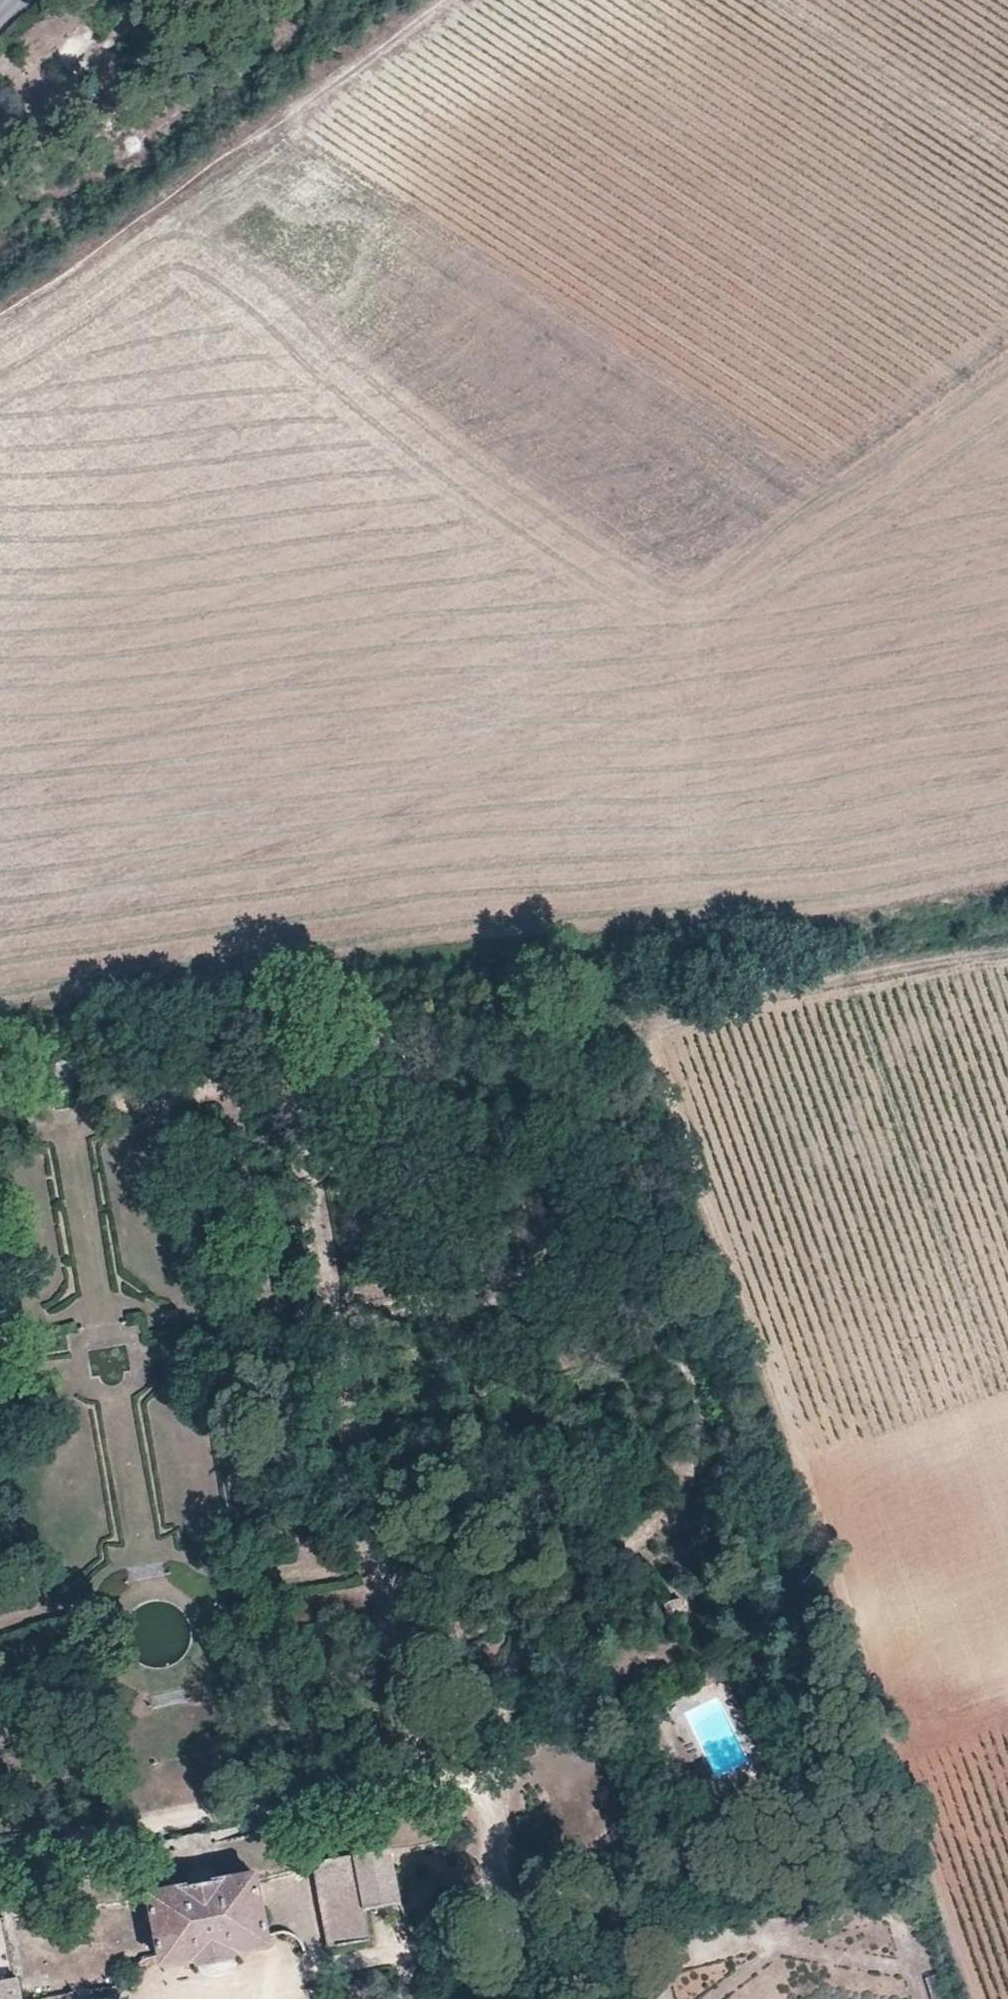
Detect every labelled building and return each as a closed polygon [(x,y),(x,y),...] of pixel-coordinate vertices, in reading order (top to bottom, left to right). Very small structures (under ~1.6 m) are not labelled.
[(390,1850),(314,1864),(329,1945),(369,1939),(364,1909),(400,1901),(390,1850)] [(189,1883),(148,1891),(161,1962),(196,1956),(199,1961),(217,1958),(232,1955),(231,1947),(269,1941),(257,1873),(217,1880),(217,1884),(203,1886),(191,1887),(189,1883)] [(20,1978),(17,1978),(1,1919),(0,1919),(0,1998),(23,1998),(20,1978)]
